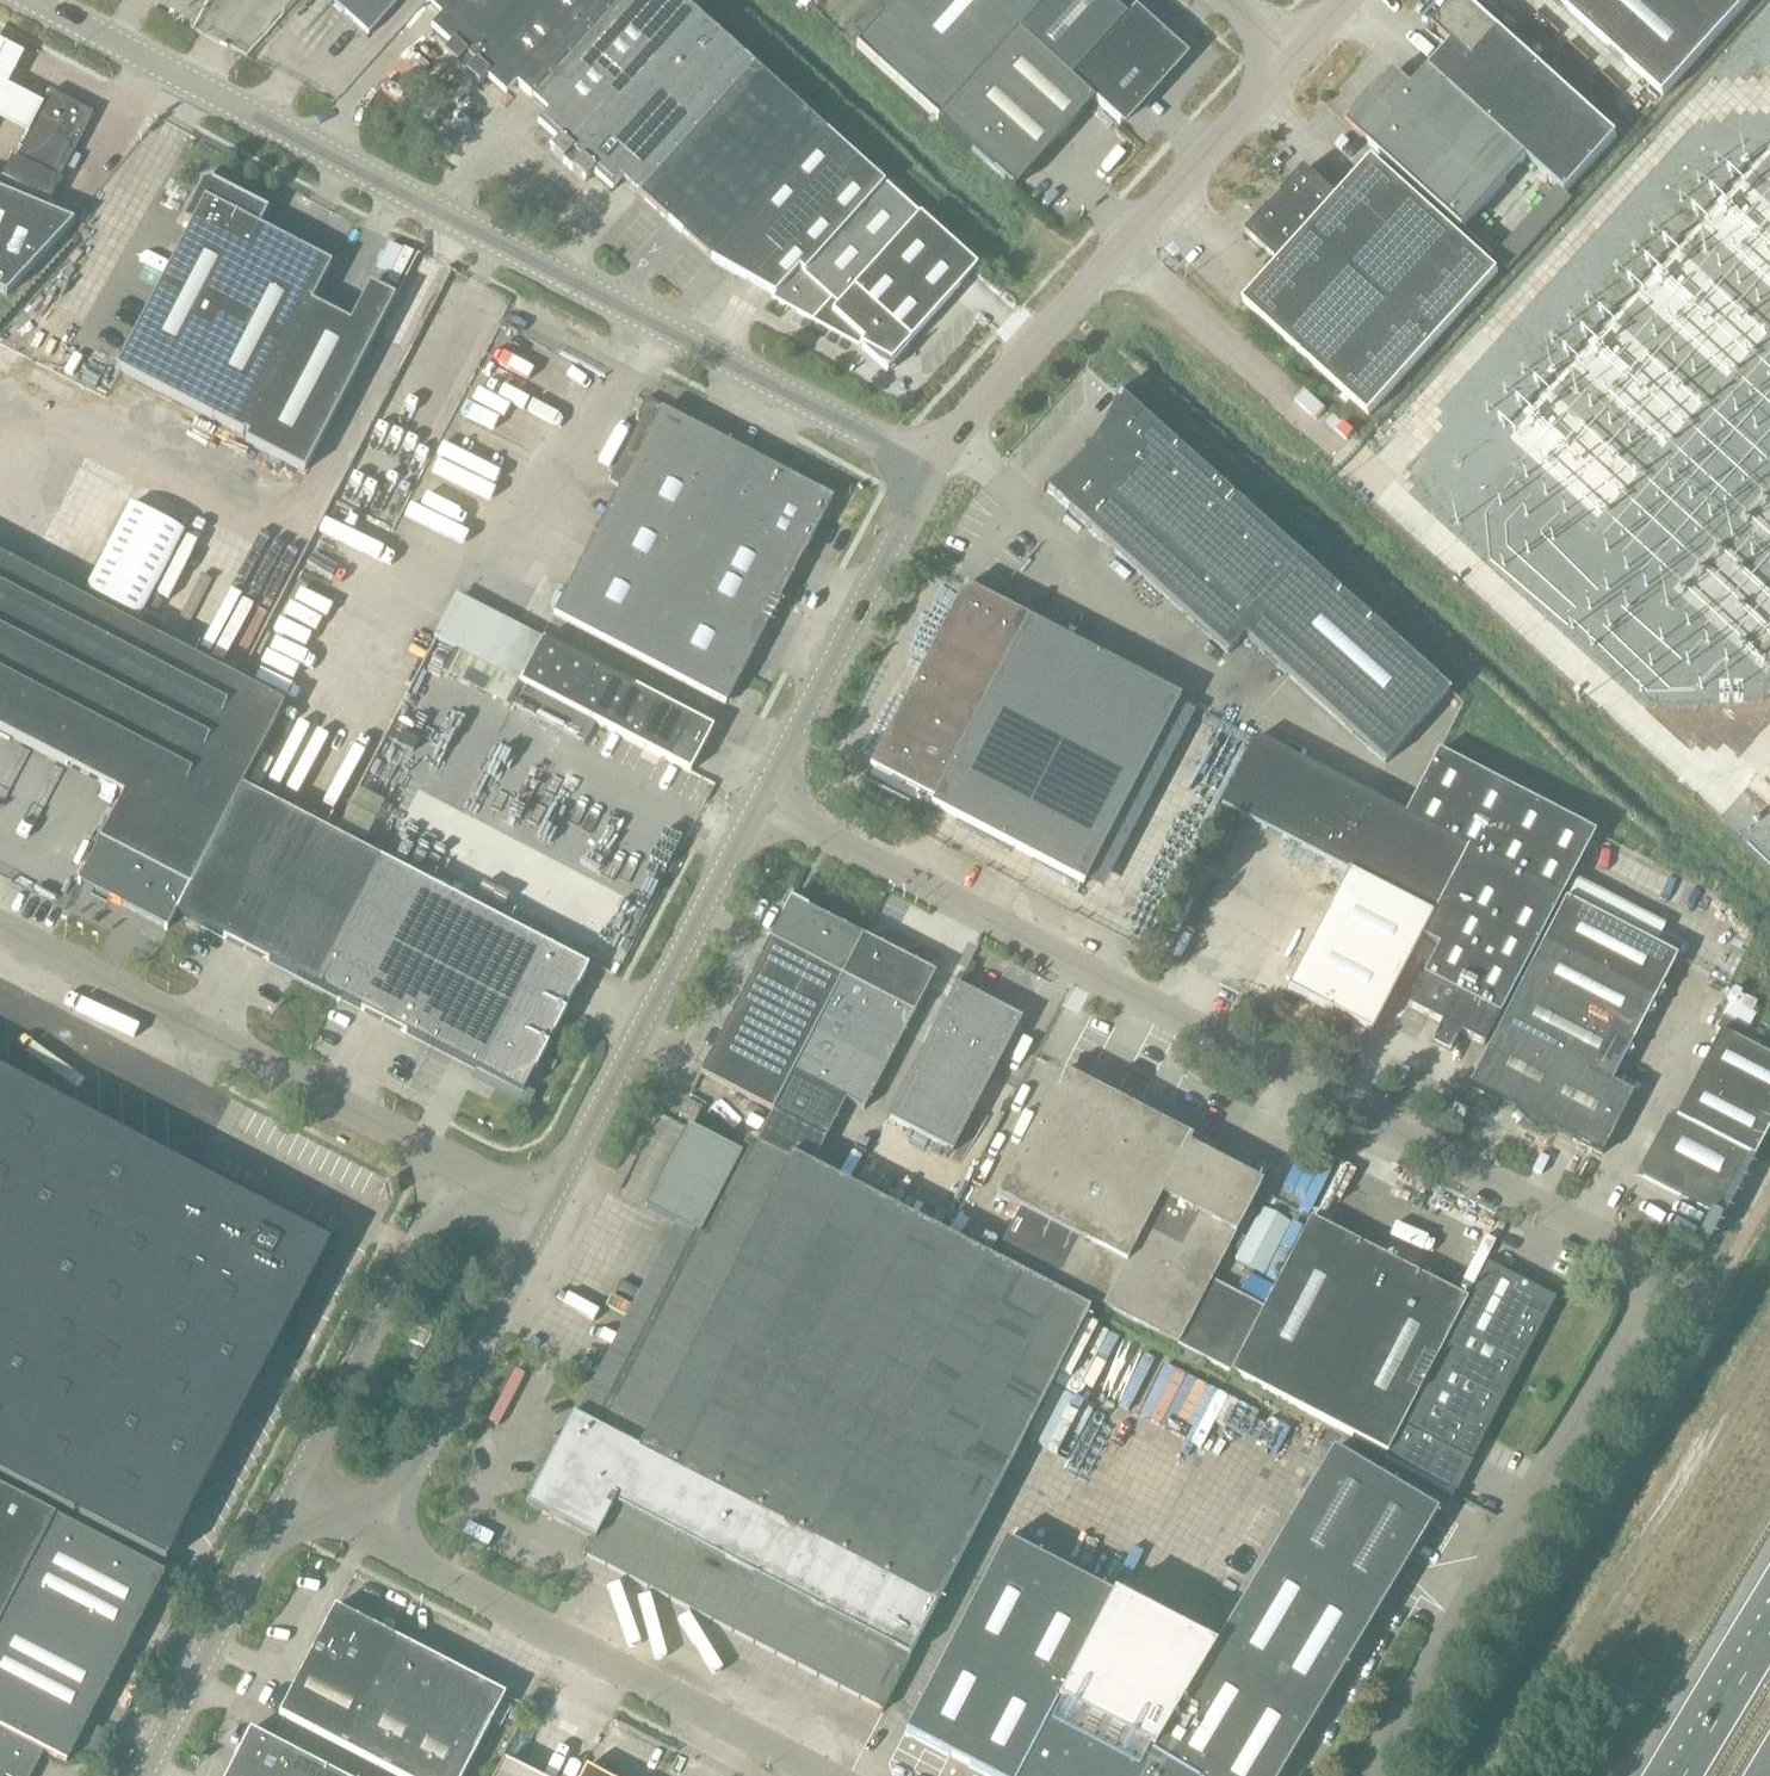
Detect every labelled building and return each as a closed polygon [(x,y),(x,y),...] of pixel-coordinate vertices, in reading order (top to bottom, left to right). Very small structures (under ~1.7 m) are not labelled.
[(368,35),(400,0),(329,0),(368,35)] [(462,71),(525,0),(425,0),(424,1),(444,19),(435,28),(453,44),(443,54),(462,71)] [(532,98),(620,0),(525,0),(462,71),(479,86),(488,76),(505,91),(514,82),(532,98)] [(549,150),(567,166),(700,18),(680,0),(620,0),(532,98),(550,115),(541,124),(559,139),(549,150)] [(1046,0),(897,0),(855,46),(937,121),(1017,32),(1046,0)] [(1105,0),(1046,0),(1017,32),(1070,80),(1125,19),(1106,2),(1107,1),(1105,0)] [(1465,0),(1457,0),(1432,27),(1451,45),(1429,70),(1527,158),(1559,187),(1566,193),(1617,137),(1465,0)] [(1664,96),(1750,0),(1557,0),(1664,96)] [(1175,52),(1173,51),(1131,12),(1125,19),(1070,80),(1093,101),(1119,124),(1174,63),(1175,62),(1176,60),(1176,59),(1176,57),(1176,55),(1175,54),(1175,52)] [(639,195),(645,188),(754,67),(700,18),(567,166),(585,182),(594,171),(612,187),(620,178),(639,195)] [(1070,80),(1017,32),(937,121),(970,151),(971,150),(1013,188),(1030,170),(1031,170),(1093,101),(1070,80)] [(41,109),(9,92),(26,61),(0,47),(0,127),(24,140),(41,109)] [(754,67),(645,188),(639,195),(710,259),(825,131),(754,67)] [(1463,230),(1527,158),(1429,70),(1411,89),(1398,77),(1387,89),(1383,85),(1370,99),(1374,103),(1352,127),(1369,143),(1368,144),(1463,230)] [(50,92),(43,105),(41,109),(24,140),(20,149),(21,149),(16,158),(13,157),(14,155),(13,154),(1,179),(2,178),(49,203),(48,204),(49,204),(62,180),(61,179),(60,181),(57,179),(61,170),(63,171),(92,113),(50,92)] [(884,184),(825,131),(710,259),(774,295),(798,268),(803,273),(884,184)] [(1373,159),(1341,194),(1337,197),(1305,168),(1281,195),(1282,196),(1271,208),(1270,207),(1269,208),(1246,234),(1278,263),(1243,302),(1369,416),(1498,272),(1373,159)] [(244,433),(312,303),(331,265),(259,228),(268,210),(213,182),(212,178),(199,181),(200,185),(182,220),(191,224),(116,369),(243,435),(244,433)] [(798,268),(774,295),(771,298),(812,321),(831,299),(838,306),(919,215),(884,183),(884,184),(803,273),(798,268)] [(1571,198),(1566,193),(1559,187),(1496,258),(1508,269),(1571,198)] [(6,296),(74,222),(0,192),(0,294),(6,296)] [(976,267),(919,215),(838,306),(831,299),(812,321),(859,347),(860,346),(890,362),(904,347),(905,347),(976,267)] [(376,269),(400,281),(414,251),(390,240),(376,269)] [(349,323),(312,303),(244,433),(248,435),(245,441),(304,472),(395,298),(369,285),(349,323)] [(1624,390),(1646,428),(1688,404),(1643,325),(1620,337),(1630,354),(1604,368),(1618,394),(1624,390)] [(1590,379),(1585,361),(1576,368),(1569,360),(1564,379),(1559,359),(1552,357),(1554,366),(1550,379),(1538,388),(1522,392),(1525,395),(1508,409),(1513,415),(1531,400),(1533,407),(1518,419),(1543,413),(1566,420),(1575,431),(1584,433),(1572,443),(1584,447),(1595,444),(1587,435),(1595,428),(1587,418),(1599,415),(1590,404),(1587,389),(1590,379)] [(1121,390),(1119,390),(1116,399),(1110,412),(1106,421),(1098,433),(1093,441),(1084,453),(1078,460),(1067,470),(1060,477),(1049,486),(1041,491),(1042,493),(1046,490),(1227,654),(1243,636),(1384,763),(1448,692),(1119,395),(1121,390)] [(813,486),(812,488),(662,410),(663,407),(646,398),(634,419),(639,422),(608,481),(620,487),(553,615),(725,704),(821,519),(824,520),(832,504),(831,500),(832,499),(830,498),(829,494),(813,486)] [(85,591),(138,618),(183,532),(130,505),(85,591)] [(175,913),(241,786),(283,705),(0,557),(0,730),(124,794),(78,883),(166,929),(175,913)] [(1082,885),(1179,699),(964,587),(869,768),(920,795),(917,801),(930,808),(931,806),(1082,885)] [(542,639),(519,683),(690,771),(712,728),(542,639)] [(1256,738),(1220,806),(1224,808),(1347,872),(1335,894),(1298,965),(1285,989),(1353,1025),(1370,1034),(1392,992),(1421,937),(1467,848),(1404,815),(1256,738)] [(1404,815),(1467,848),(1560,896),(1593,833),(1437,752),(1404,815)] [(245,949),(246,950),(311,823),(241,786),(175,913),(227,940),(231,933),(248,942),(245,949)] [(380,859),(311,823),(246,950),(247,950),(250,943),(267,952),(264,959),(314,985),(380,859)] [(1459,1032),(1483,1045),(1560,896),(1467,848),(1421,937),(1438,946),(1407,1005),(1441,1023),(1432,1040),(1433,1041),(1434,1040),(1449,1048),(1449,1049),(1450,1050),(1459,1032)] [(1207,856),(1192,879),(1211,890),(1225,866),(1207,856)] [(480,1072),(479,1075),(491,1082),(493,1079),(522,1094),(588,968),(380,859),(314,985),(365,1012),(369,1005),(386,1014),(382,1021),(384,1022),(388,1015),(405,1024),(401,1031),(480,1072)] [(700,1073),(772,1111),(792,1072),(862,937),(799,904),(799,903),(790,898),(786,906),(700,1073)] [(1564,899),(1542,942),(1654,1000),(1656,995),(1663,993),(1661,986),(1676,957),(1564,899)] [(792,1072),(772,1111),(756,1142),(789,1160),(791,1155),(811,1166),(845,1100),(864,1109),(934,974),(862,937),(792,1072)] [(1651,1005),(1654,1000),(1542,942),(1520,984),(1632,1042),(1646,1014),(1653,1012),(1651,1005)] [(1520,984),(1499,1025),(1566,1059),(1611,1083),(1625,1056),(1632,1053),(1629,1046),(1632,1042),(1520,984)] [(887,1118),(952,1151),(985,1088),(1018,1024),(1019,1025),(1020,1023),(954,989),(887,1118)] [(1718,1029),(1743,1038),(1759,999),(1734,989),(1718,1029)] [(1566,1059),(1499,1025),(1468,1086),(1512,1109),(1515,1113),(1511,1116),(1516,1123),(1520,1121),(1523,1124),(1525,1125),(1527,1127),(1530,1129),(1566,1059)] [(1697,1075),(1769,1113),(1769,1059),(1719,1032),(1704,1061),(1697,1063),(1699,1070),(1697,1075)] [(1611,1083),(1566,1059),(1530,1129),(1533,1130),(1536,1131),(1539,1132),(1543,1132),(1548,1132),(1552,1132),(1556,1131),(1601,1154),(1633,1094),(1611,1083)] [(1061,1072),(996,1197),(1019,1209),(998,1251),(1057,1282),(1103,1306),(1177,1345),(1230,1373),(1263,1307),(1211,1280),(1261,1184),(1223,1164),(1187,1146),(1191,1139),(1152,1119),(1115,1100),(1084,1084),(1061,1072)] [(166,1562),(189,1517),(188,1516),(330,1243),(188,1169),(165,1172),(164,1157),(142,1160),(141,1145),(119,1148),(118,1134),(96,1136),(96,1122),(74,1124),(73,1110),(51,1112),(50,1098),(28,1101),(27,1086),(5,1089),(4,1075),(0,1075),(0,1476),(166,1562)] [(1690,1089),(1675,1117),(1752,1158),(1769,1124),(1769,1113),(1697,1075),(1694,1079),(1687,1082),(1690,1089)] [(694,1122),(702,1108),(686,1100),(679,1114),(694,1122)] [(638,1160),(641,1162),(651,1142),(670,1151),(680,1129),(677,1128),(680,1122),(660,1113),(638,1160)] [(1722,1217),(1752,1158),(1675,1117),(1668,1114),(1637,1173),(1722,1217)] [(1089,1311),(811,1166),(791,1155),(789,1160),(756,1142),(746,1137),(746,1139),(734,1133),(727,1147),(687,1126),(644,1207),(685,1228),(593,1404),(605,1410),(599,1420),(580,1410),(575,1420),(573,1419),(562,1440),(552,1435),(529,1478),(539,1484),(528,1505),(592,1538),(583,1556),(882,1712),(910,1659),(908,1658),(1089,1311)] [(1275,1278),(1300,1226),(1261,1207),(1235,1259),(1275,1278)] [(1263,1307),(1230,1373),(1386,1453),(1466,1299),(1446,1289),(1427,1279),(1349,1238),(1331,1229),(1310,1218),(1309,1218),(1297,1241),(1298,1241),(1263,1307)] [(1386,1453),(1384,1458),(1453,1494),(1453,1493),(1470,1461),(1472,1462),(1557,1298),(1521,1279),(1514,1275),(1486,1261),(1469,1295),(1466,1299),(1386,1453)] [(409,1340),(424,1348),(431,1336),(416,1328),(409,1340)] [(410,1356),(418,1360),(422,1352),(414,1348),(410,1356)] [(904,1733),(988,1775),(1279,1775),(1437,1512),(1368,1471),(1332,1449),(1213,1648),(1005,1540),(912,1718),(908,1726),(904,1733)] [(55,1517),(0,1488),(0,1623),(55,1517)] [(55,1517),(0,1623),(0,1773),(5,1775),(31,1775),(44,1751),(66,1763),(164,1574),(55,1517)] [(290,1692),(279,1714),(398,1775),(462,1775),(505,1695),(335,1606),(290,1692)] [(250,1729),(226,1775),(340,1775),(250,1729)] [(586,1768),(581,1775),(602,1775),(586,1768)]
